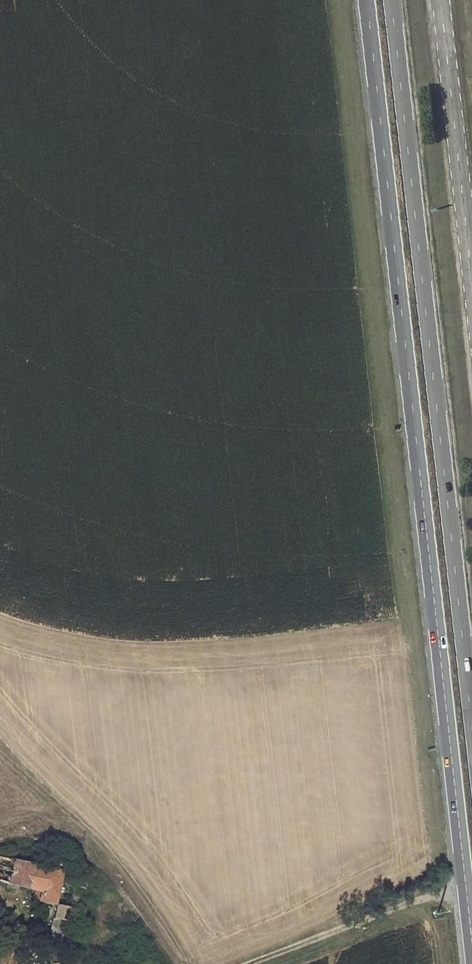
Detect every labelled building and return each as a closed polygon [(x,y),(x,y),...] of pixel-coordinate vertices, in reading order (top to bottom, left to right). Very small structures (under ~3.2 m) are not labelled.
[(37,891),(35,901),(54,905),(61,871),(0,860),(0,883),(37,891)] [(62,959),(56,958),(68,908),(54,905),(49,931),(51,935),(48,960),(53,963),(51,963),(63,963),(62,959)]
